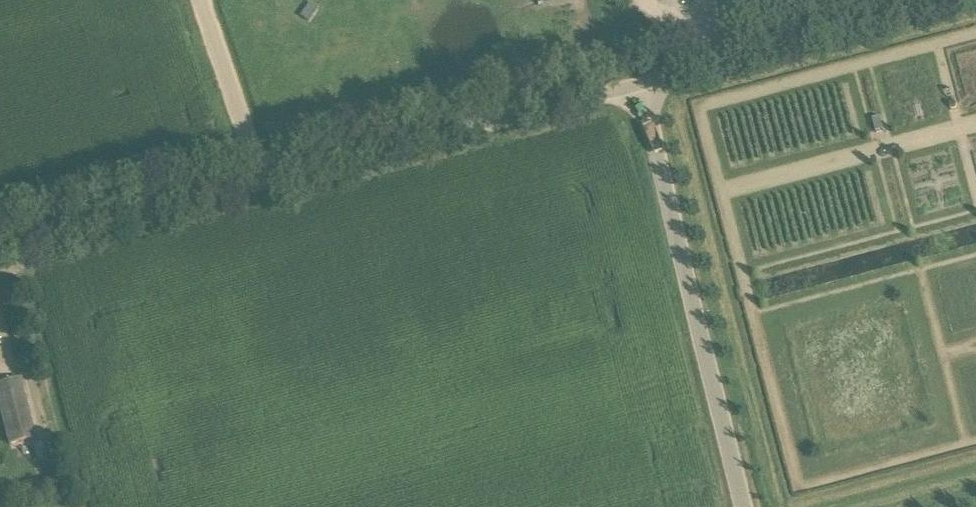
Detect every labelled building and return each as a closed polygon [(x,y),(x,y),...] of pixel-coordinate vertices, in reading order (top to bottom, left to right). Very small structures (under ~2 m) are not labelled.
[(884,131),(881,118),(873,120),(877,133),(884,131)] [(0,384),(0,404),(10,445),(36,438),(21,379),(0,384)]
